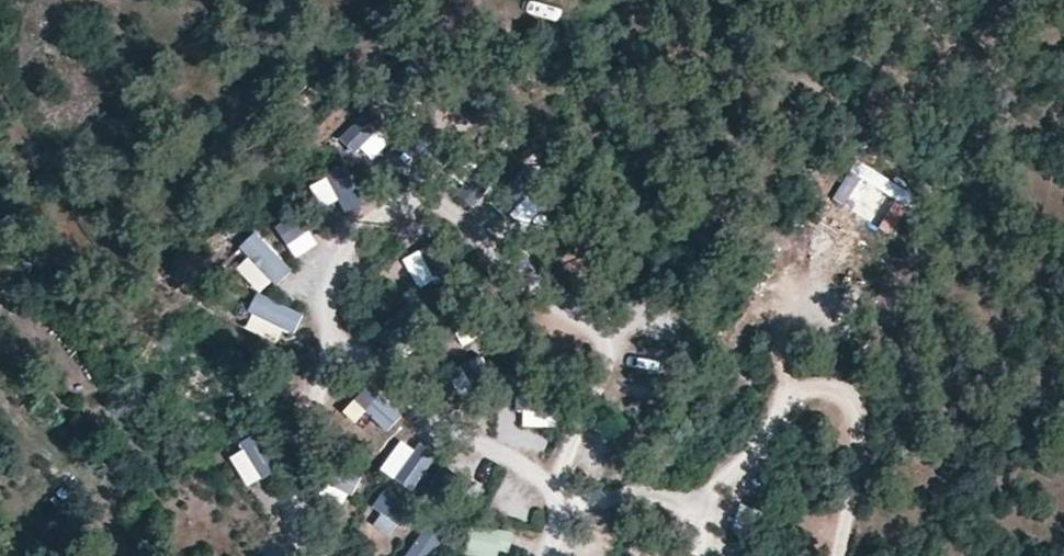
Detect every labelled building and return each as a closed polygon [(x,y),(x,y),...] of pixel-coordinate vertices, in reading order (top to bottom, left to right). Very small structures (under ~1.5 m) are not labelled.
[(363,164),(395,134),(372,110),(340,139),(363,164)] [(528,196),(544,179),(528,165),(493,205),(525,233),(545,211),(528,196)] [(347,213),(366,204),(347,167),(313,184),(325,208),(341,201),(347,213)] [(275,227),(299,260),(321,244),(297,212),(275,227)] [(407,249),(421,252),(428,218),(414,215),(407,249)] [(259,231),(233,253),(265,293),(292,271),(259,231)] [(421,291),(438,282),(422,252),(405,261),(421,291)] [(246,329),(289,347),(303,313),(260,295),(246,329)] [(460,399),(495,380),(483,357),(447,376),(460,399)] [(525,410),(523,427),(558,430),(560,413),(525,410)] [(383,472),(417,493),(439,459),(404,437),(383,472)] [(245,487),(275,476),(261,439),(231,451),(245,487)] [(369,516),(391,539),(416,516),(393,493),(369,516)] [(447,540),(427,526),(405,555),(435,555),(447,540)]
